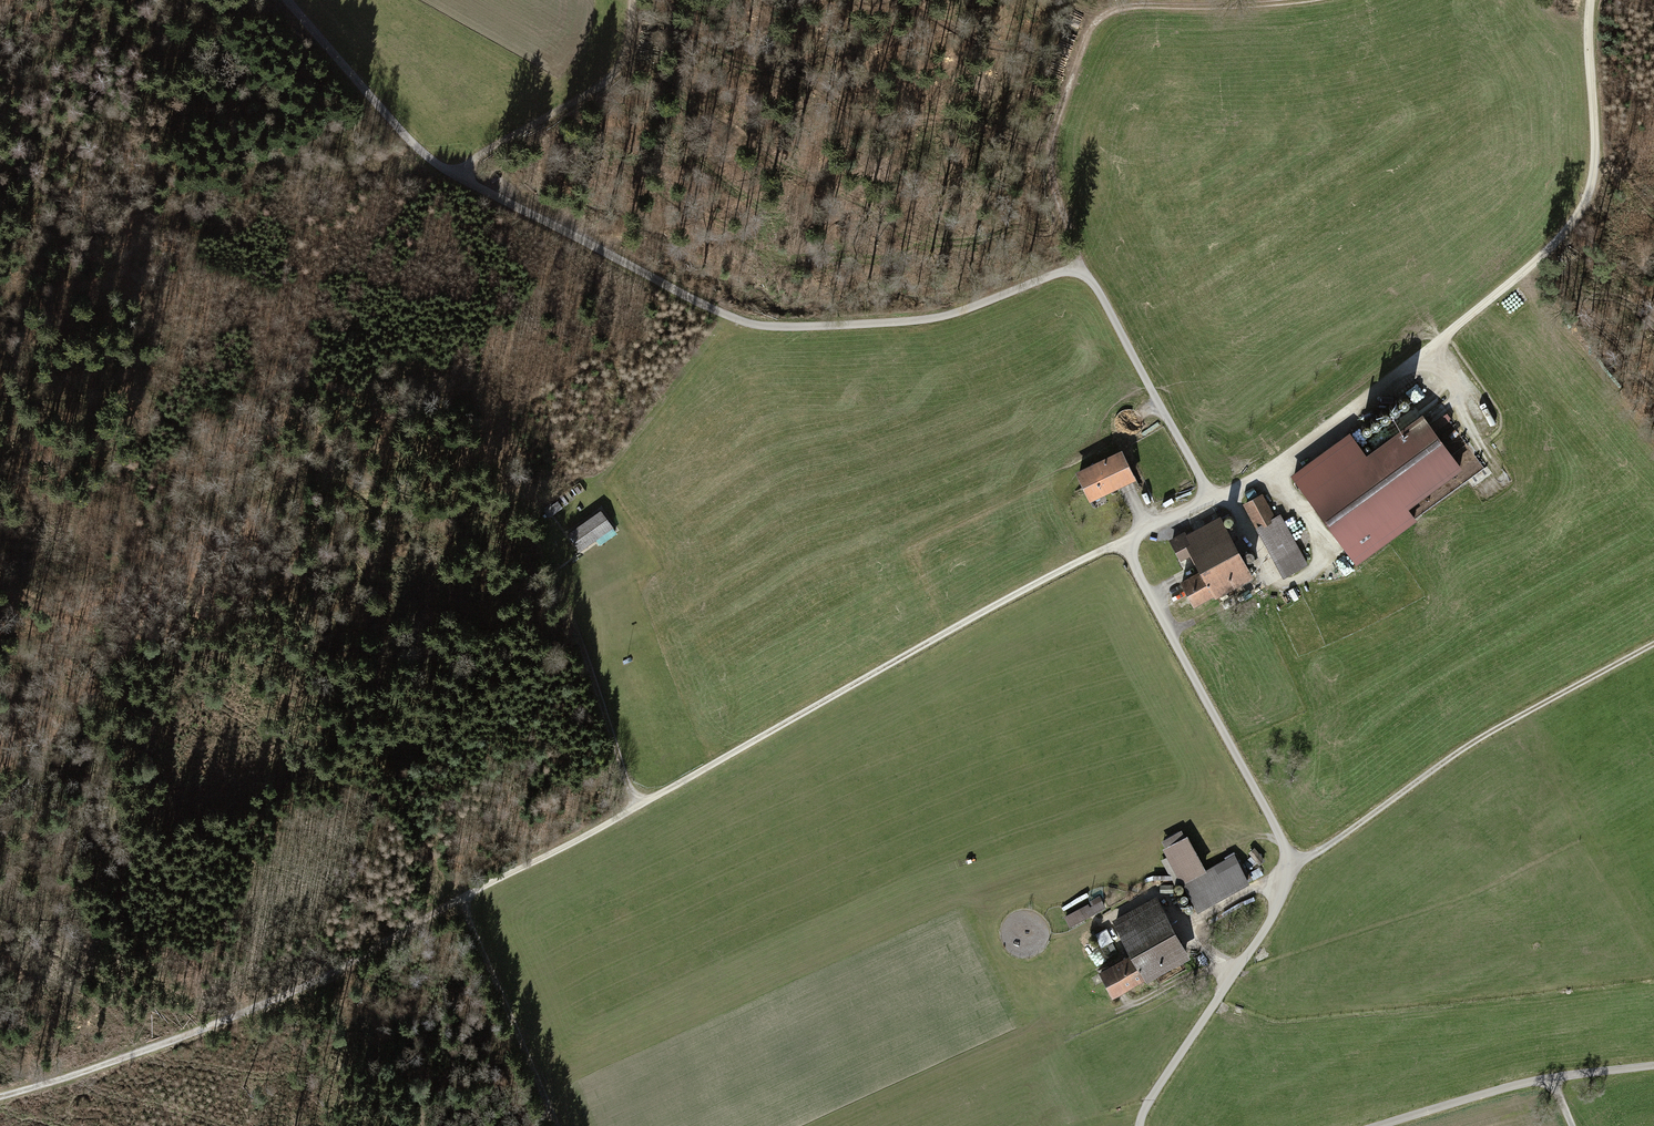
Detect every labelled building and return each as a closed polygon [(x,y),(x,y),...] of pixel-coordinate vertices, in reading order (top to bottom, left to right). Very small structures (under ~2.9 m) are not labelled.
[(1447,413),(1429,426),(1434,433),(1451,419),(1447,413)] [(1366,457),(1310,498),(1357,561),(1414,520),(1401,502),(1455,462),(1434,433),(1429,426),(1422,417),(1366,457)] [(1294,476),(1310,498),(1366,457),(1350,435),(1294,476)] [(1114,478),(1128,471),(1120,454),(1079,474),(1091,498),(1112,488),(1110,484),(1115,481),(1114,478)] [(1284,575),(1304,564),(1278,516),(1273,519),(1261,496),(1246,505),(1284,575)] [(545,510),(549,516),(557,510),(553,504),(545,510)] [(601,511),(569,533),(580,550),(612,527),(601,511)] [(1248,573),(1219,520),(1185,538),(1183,534),(1172,540),(1181,557),(1192,551),(1203,571),(1182,583),(1193,604),(1214,592),(1212,588),(1238,575),(1240,578),(1248,573)] [(1199,908),(1248,881),(1234,856),(1205,872),(1186,839),(1167,850),(1199,908)] [(1103,907),(1099,899),(1066,917),(1070,925),(1103,907)] [(1185,953),(1155,899),(1116,921),(1134,954),(1113,966),(1124,986),(1145,974),(1143,971),(1170,956),(1172,960),(1185,953)] [(1101,945),(1113,940),(1108,928),(1096,933),(1101,945)]
